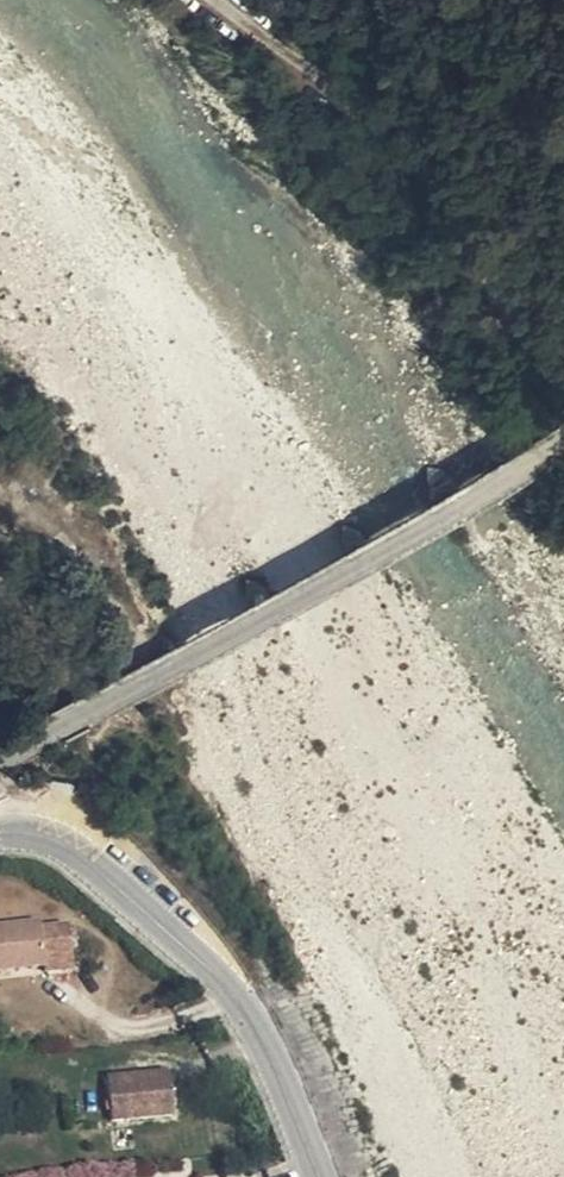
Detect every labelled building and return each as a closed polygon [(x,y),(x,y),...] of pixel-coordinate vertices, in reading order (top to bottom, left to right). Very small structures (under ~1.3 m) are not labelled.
[(44,974),(45,950),(46,936),(43,918),(0,923),(0,979),(44,974)] [(45,950),(44,974),(77,967),(75,919),(43,918),(46,936),(45,950)] [(173,1072),(112,1079),(113,1091),(175,1085),(173,1072)] [(175,1085),(113,1091),(117,1122),(178,1115),(175,1085)]
